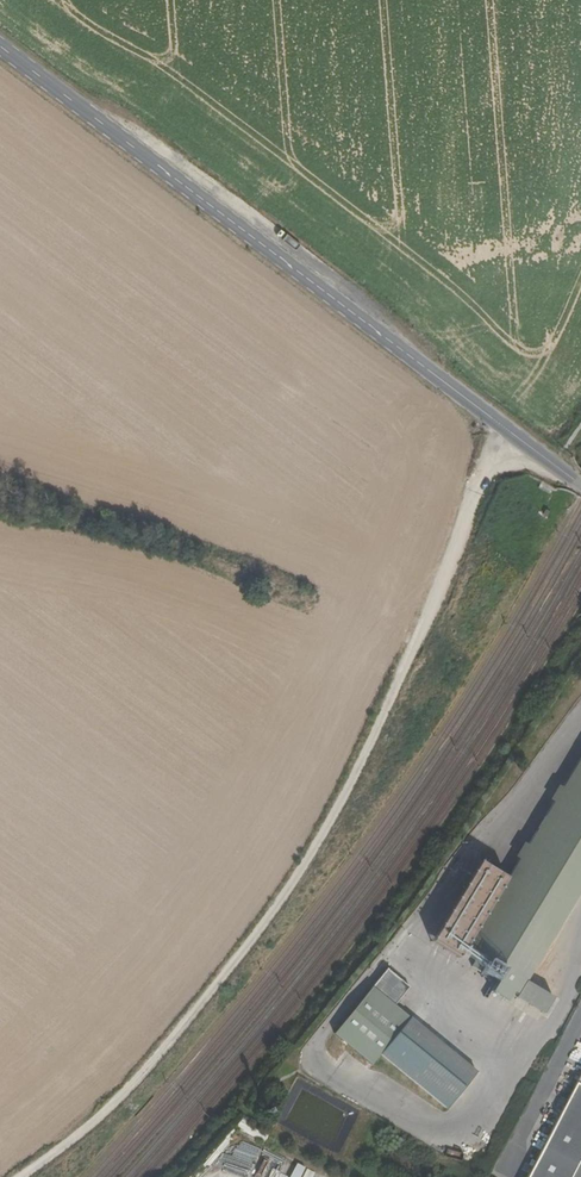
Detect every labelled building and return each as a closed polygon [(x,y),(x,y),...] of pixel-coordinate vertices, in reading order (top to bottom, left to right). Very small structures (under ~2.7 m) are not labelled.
[(456,963),(495,987),(489,996),(509,1008),(514,999),(518,1001),(527,986),(580,898),(580,760),(456,963)] [(387,973),(372,992),(394,1009),(409,991),(387,973)] [(554,1003),(527,986),(518,1001),(516,1003),(544,1020),(554,1003)] [(379,1060),(408,1024),(410,1022),(394,1009),(372,992),(333,1039),(371,1070),(379,1060)] [(408,1024),(379,1060),(447,1113),(475,1078),(408,1024)] [(577,1089),(531,1176),(580,1176),(580,1092),(577,1089)]
